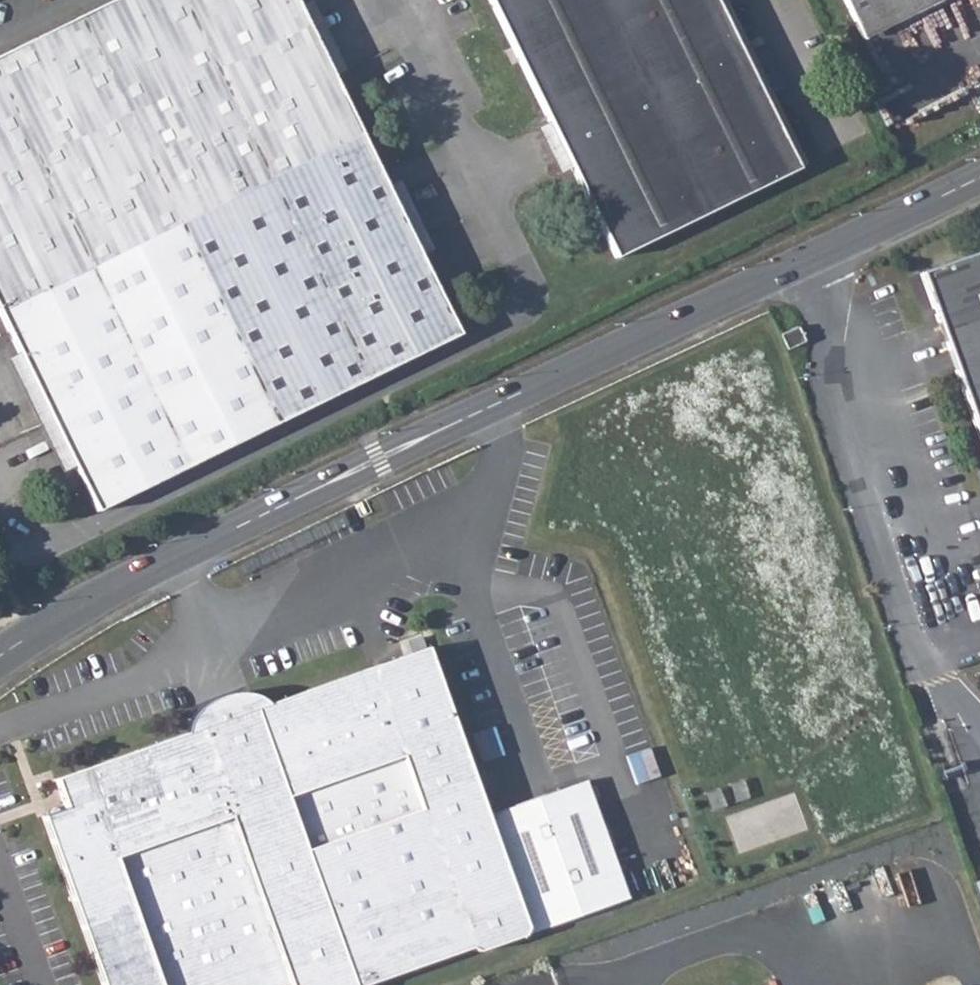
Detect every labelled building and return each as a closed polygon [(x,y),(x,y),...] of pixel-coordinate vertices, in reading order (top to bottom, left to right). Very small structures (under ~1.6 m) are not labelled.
[(294,0),(113,0),(0,55),(0,314),(96,511),(458,334),(294,0)] [(714,0),(488,0),(614,258),(797,169),(714,0)] [(853,21),(897,0),(843,0),(853,21)] [(979,444),(979,253),(920,275),(979,444)] [(798,326),(780,334),(787,349),(803,342),(798,326)] [(55,779),(64,807),(53,811),(42,815),(102,984),(363,984),(468,948),(476,951),(522,936),(526,926),(529,934),(632,897),(588,781),(486,817),(426,647),(266,703),(256,697),(243,695),(231,696),(218,699),(206,705),(196,713),(189,722),(184,733),(55,779)]
